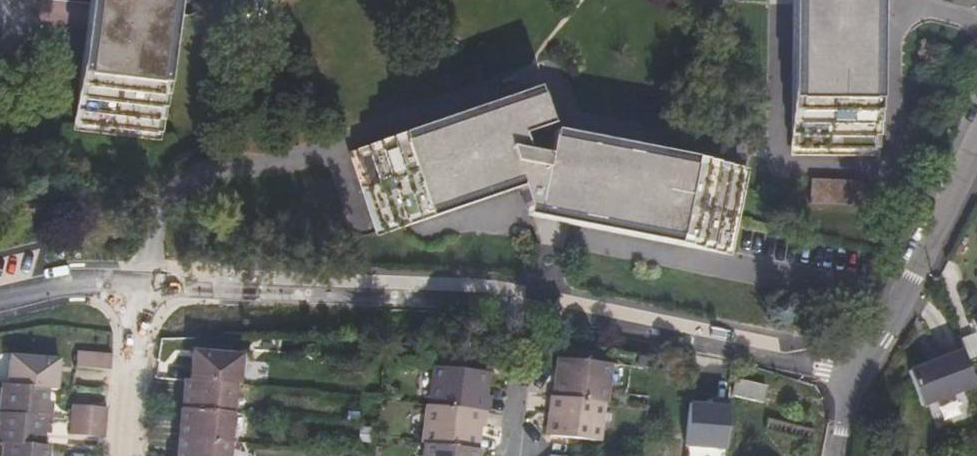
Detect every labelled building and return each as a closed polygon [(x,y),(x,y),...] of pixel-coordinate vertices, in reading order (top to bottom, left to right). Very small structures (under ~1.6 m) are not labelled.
[(67,129),(155,138),(169,0),(82,0),(67,129)] [(786,151),(873,151),(873,0),(783,0),(786,151)] [(371,233),(512,187),(510,180),(374,225),(350,154),(525,97),(522,91),(341,150),(371,233)] [(512,187),(520,206),(547,211),(561,213),(721,242),(732,170),(545,135),(545,129),(534,98),(526,100),(525,97),(350,154),(374,225),(510,180),(512,187)] [(561,213),(560,221),(726,250),(742,165),(545,129),(545,135),(732,170),(721,242),(561,213)] [(806,198),(855,198),(855,175),(806,174),(806,198)] [(557,244),(560,221),(561,213),(547,211),(520,206),(530,240),(557,244)] [(976,383),(964,348),(910,368),(923,402),(976,383)] [(185,349),(182,378),(226,383),(231,383),(233,354),(185,349)] [(591,401),(595,362),(561,357),(559,380),(556,380),(553,396),(591,401)] [(61,373),(96,376),(98,362),(62,360),(61,373)] [(39,391),(41,367),(0,362),(0,389),(31,391),(39,391)] [(603,402),(606,402),(609,363),(595,362),(591,401),(603,402)] [(476,412),(479,412),(481,396),(476,395),(480,373),(433,367),(427,407),(476,412)] [(182,378),(175,378),(173,409),(175,409),(224,413),(226,383),(182,378)] [(771,403),(772,386),(742,384),(742,400),(771,403)] [(34,420),(35,405),(30,405),(31,391),(0,389),(0,416),(34,420)] [(587,442),(591,401),(553,396),(550,411),(553,412),(551,437),(587,442)] [(598,443),(603,402),(591,401),(587,442),(598,443)] [(476,412),(427,407),(424,407),(420,446),(424,446),(468,451),(471,428),(474,428),(476,412)] [(59,422),(93,425),(93,410),(61,408),(59,422)] [(222,443),(224,413),(175,409),(173,439),(222,443)] [(0,416),(0,445),(26,447),(27,437),(32,438),(34,420),(0,416)] [(91,442),(93,425),(59,422),(58,439),(91,442)] [(222,443),(173,439),(172,455),(221,455),(222,443)] [(33,447),(26,447),(0,445),(0,455),(32,455),(33,447)] [(471,451),(468,451),(424,446),(422,455),(470,455),(471,451)]
